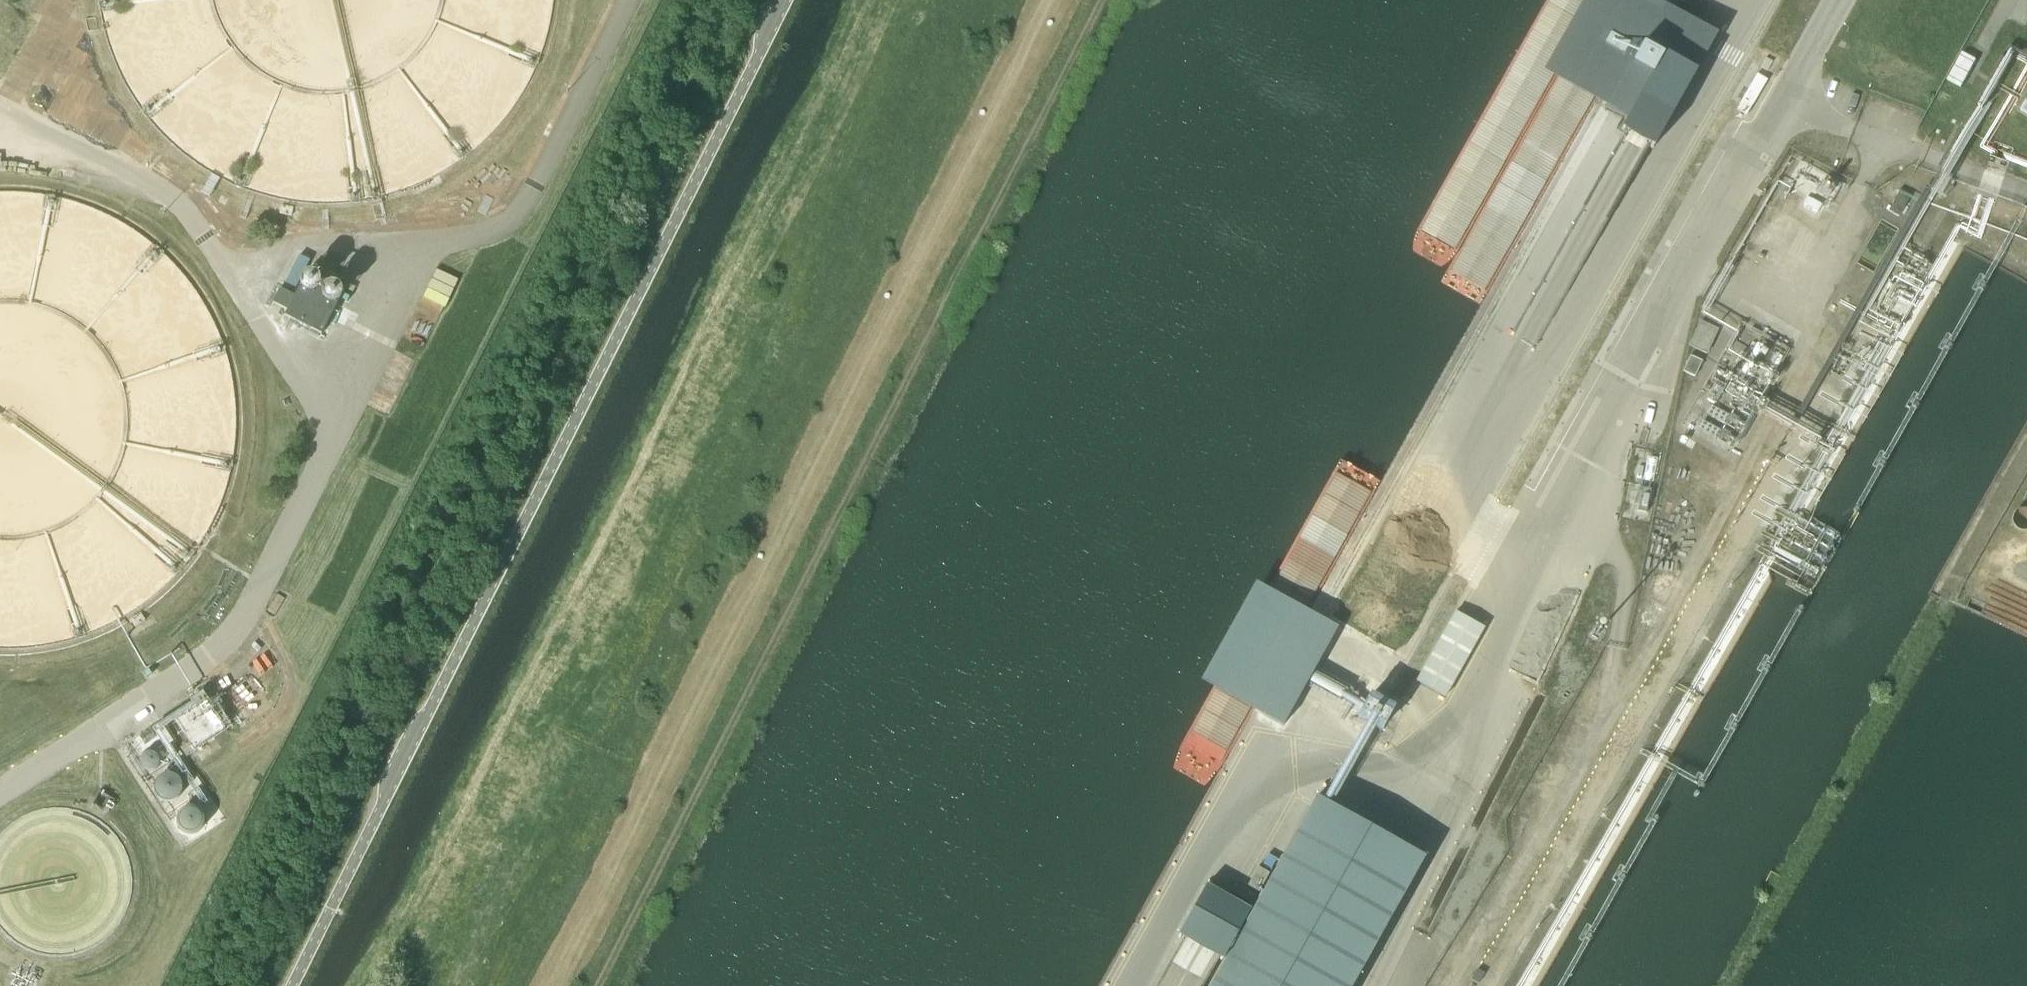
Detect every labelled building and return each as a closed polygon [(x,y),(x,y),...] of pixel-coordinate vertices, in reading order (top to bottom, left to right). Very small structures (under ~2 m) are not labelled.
[(286,317),(322,335),(344,290),(307,272),(303,281),(288,274),(274,303),(289,310),(286,317)] [(1689,346),(1707,354),(1718,330),(1700,321),(1689,346)] [(1483,627),(1455,612),(1416,682),(1444,697),(1483,627)] [(177,721),(195,749),(225,729),(207,702),(177,721)] [(175,762),(154,768),(162,793),(183,786),(175,762)] [(175,808),(192,823),(206,807),(189,792),(175,808)] [(1424,856),(1317,797),(1211,985),(1351,985),(1424,856)]
